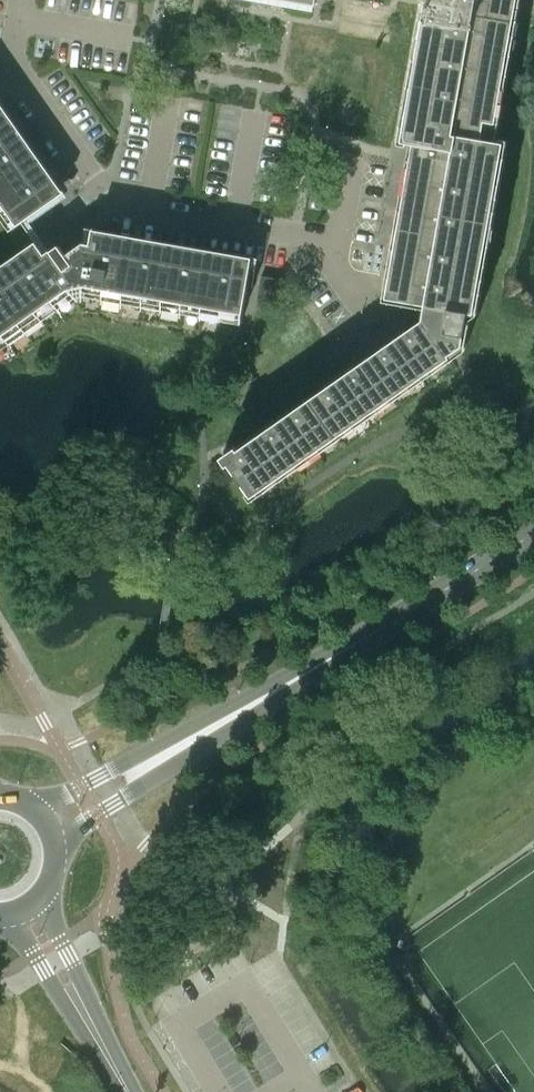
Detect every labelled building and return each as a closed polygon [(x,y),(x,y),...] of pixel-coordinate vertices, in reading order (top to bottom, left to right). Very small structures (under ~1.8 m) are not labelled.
[(425,6),(420,40),(414,73),(408,107),(402,141),(402,142),(424,146),(421,163),(410,161),(404,196),(398,230),(392,263),(386,298),(410,302),(407,323),(414,324),(415,324),(422,319),(426,325),(398,344),(370,364),(342,383),(314,403),(286,423),(257,443),(228,463),(252,496),(281,476),(309,456),(337,436),(365,416),(393,397),(421,377),(449,358),(450,357),(449,355),(462,345),(464,336),(468,312),(474,313),(480,279),(486,245),(491,211),(497,178),(503,143),(492,141),(495,122),(501,89),(507,55),(513,21),(517,0),(426,0),(425,6)] [(9,232),(65,192),(0,99),(0,219),(9,232)] [(0,267),(0,356),(76,302),(77,303),(81,302),(81,301),(238,329),(239,329),(252,257),(93,228),(90,245),(84,244),(73,251),(72,251),(66,256),(58,245),(45,255),(35,242),(0,267)] [(256,302),(278,306),(283,279),(261,275),(256,302)]
